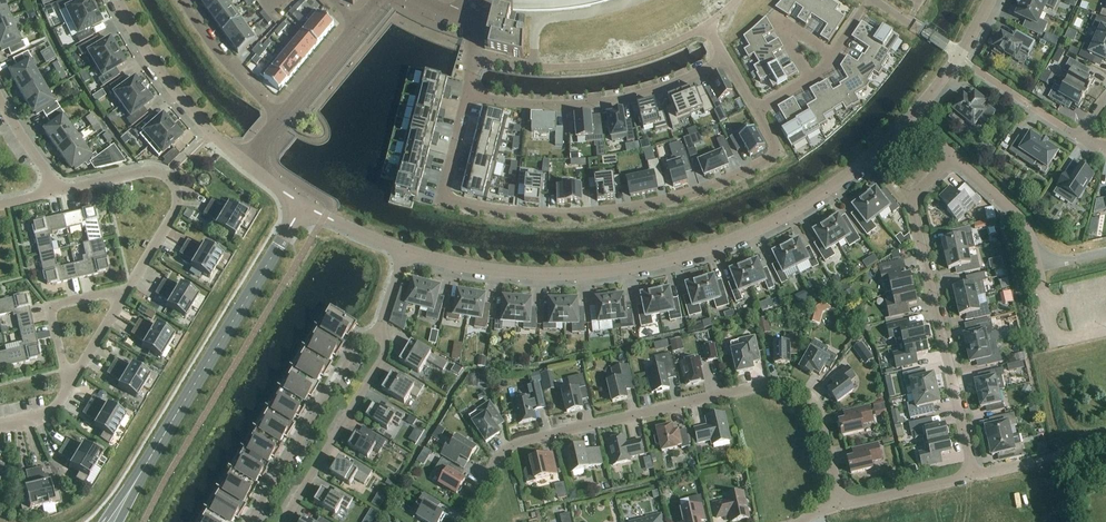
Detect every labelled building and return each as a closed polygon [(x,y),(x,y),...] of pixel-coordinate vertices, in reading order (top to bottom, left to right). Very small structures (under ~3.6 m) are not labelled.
[(71,22),(95,11),(92,5),(94,4),(92,0),(84,0),(77,3),(76,0),(65,0),(55,4),(59,12),(65,9),(71,22)] [(201,2),(208,13),(226,0),(204,0),(201,2)] [(208,13),(216,23),(235,9),(229,0),(226,0),(208,13)] [(513,14),(517,15),(520,15),(525,17),(537,15),(550,15),(565,13),(582,11),(595,9),(613,4),(626,0),(513,0),(513,4),(513,14)] [(688,0),(686,0),(677,6),(686,22),(697,16),(698,17),(698,16),(688,0)] [(702,0),(688,0),(698,16),(708,10),(702,0)] [(717,0),(702,0),(708,10),(709,10),(708,8),(718,1),(717,0)] [(797,20),(811,0),(783,0),(782,2),(775,9),(788,17),(796,6),(803,11),(797,20)] [(797,20),(806,26),(812,16),(820,22),(832,2),(829,0),(824,0),(822,3),(818,0),(811,0),(797,20)] [(1019,3),(1042,13),(1046,6),(1054,10),(1058,0),(1020,0),(1021,0),(1019,3)] [(23,4),(27,12),(32,10),(29,2),(23,4)] [(832,2),(820,22),(827,27),(820,37),(828,43),(845,18),(836,12),(839,7),(832,2)] [(1079,8),(1085,11),(1088,5),(1082,2),(1079,8)] [(1042,13),(1019,3),(1018,5),(1016,6),(1013,12),(1014,14),(1014,15),(1029,22),(1026,30),(1042,37),(1047,24),(1039,20),(1042,13)] [(44,8),(48,17),(54,14),(51,5),(44,8)] [(686,22),(677,6),(667,11),(675,29),(686,22)] [(10,20),(5,8),(0,10),(0,24),(10,20)] [(243,20),(235,9),(216,23),(223,33),(243,20)] [(523,59),(524,34),(525,17),(520,15),(518,32),(513,31),(517,15),(513,14),(511,13),(494,9),(490,25),(487,36),(488,37),(485,50),(523,59)] [(307,20),(326,36),(334,26),(315,10),(307,20)] [(29,21),(35,18),(32,11),(26,14),(29,21)] [(95,11),(71,22),(77,35),(75,36),(79,44),(93,36),(90,29),(101,24),(101,22),(103,21),(100,15),(98,16),(95,11)] [(675,29),(667,11),(654,17),(661,35),(674,29),(675,29)] [(661,35),(654,17),(641,23),(641,20),(640,21),(647,42),(648,42),(647,40),(649,40),(658,36),(660,35),(661,35)] [(1095,40),(1105,45),(1105,21),(1097,17),(1092,28),(1099,31),(1095,40)] [(744,51),(748,58),(779,40),(778,40),(768,46),(763,38),(774,32),(766,18),(752,31),(743,38),(749,48),(744,51)] [(15,31),(10,20),(0,24),(0,37),(15,31)] [(250,30),(243,20),(223,33),(231,44),(250,30)] [(326,36),(307,20),(306,20),(310,24),(303,33),(318,45),(326,36)] [(862,23),(856,30),(890,52),(899,38),(883,27),(878,34),(862,23)] [(618,50),(614,28),(613,29),(614,31),(602,33),(605,52),(617,49),(617,51),(618,50)] [(250,30),(231,44),(238,54),(258,40),(250,30)] [(862,55),(862,56),(883,70),(884,69),(882,68),(889,58),(887,57),(890,52),(856,30),(851,38),(869,49),(864,56),(862,55)] [(15,31),(0,37),(0,49),(1,52),(8,49),(11,56),(26,48),(23,41),(20,43),(15,31)] [(294,40),(293,40),(311,55),(318,45),(303,33),(296,41),(294,40)] [(605,52),(602,33),(590,34),(593,53),(594,53),(602,52),(603,52),(605,52)] [(593,53),(590,34),(579,36),(580,55),(582,55),(582,54),(585,54),(587,54),(590,53),(590,54),(593,53)] [(1028,57),(1035,45),(1022,37),(1017,34),(1016,34),(1015,34),(1014,35),(1011,40),(1001,35),(994,48),(995,49),(993,53),(1003,58),(1005,55),(1015,60),(1024,65),(1028,57)] [(580,55),(579,36),(567,37),(567,56),(569,56),(569,55),(572,55),(574,55),(577,55),(580,55)] [(553,58),(555,37),(554,37),(554,39),(543,38),(542,38),(541,52),(541,55),(541,57),(542,57),(546,57),(548,58),(548,57),(551,57),(551,58),(553,58)] [(567,56),(567,37),(555,37),(553,58),(554,58),(554,56),(556,56),(556,55),(559,55),(559,56),(561,56),(561,55),(564,55),(564,56),(567,56)] [(87,53),(94,65),(117,52),(114,46),(116,45),(112,40),(110,41),(110,39),(99,46),(95,39),(77,49),(81,56),(87,53)] [(311,55),(293,40),(286,49),(303,64),(311,55)] [(779,40),(748,58),(748,59),(754,55),(759,64),(753,68),(757,74),(756,75),(756,76),(778,63),(773,55),(784,49),(779,40)] [(1095,40),(1091,48),(1084,45),(1078,57),(1093,64),(1096,57),(1105,62),(1105,45),(1095,40)] [(1076,57),(1079,51),(1071,47),(1068,53),(1076,57)] [(276,56),(276,57),(295,73),(303,64),(286,49),(278,58),(276,56)] [(10,75),(15,83),(35,72),(28,60),(31,59),(28,52),(13,60),(16,66),(10,70),(13,74),(10,75)] [(117,52),(94,65),(102,77),(98,80),(102,87),(117,77),(113,71),(124,64),(124,63),(125,61),(122,56),(120,57),(117,52)] [(252,62),(257,66),(261,61),(256,56),(252,62)] [(847,57),(842,65),(870,84),(871,83),(868,81),(874,73),(879,76),(883,70),(862,56),(857,63),(847,57)] [(295,73),(276,57),(268,66),(287,82),(295,73)] [(1070,75),(1066,82),(1086,94),(1090,85),(1092,86),(1095,80),(1091,78),(1090,80),(1080,74),(1084,67),(1070,59),(1063,71),(1070,75)] [(52,65),(57,73),(62,70),(57,62),(52,65)] [(778,63),(756,76),(761,83),(767,79),(773,88),(798,74),(793,65),(782,71),(778,63)] [(847,80),(840,85),(853,108),(860,104),(855,96),(867,89),(870,84),(842,65),(840,67),(847,80)] [(287,82),(268,66),(260,76),(279,92),(287,82)] [(62,70),(57,73),(61,81),(66,78),(62,70)] [(1045,71),(1039,81),(1048,86),(1054,76),(1045,71)] [(15,83),(21,94),(41,82),(35,72),(15,83)] [(443,87),(445,80),(426,75),(422,74),(419,86),(450,94),(452,89),(443,87)] [(722,74),(708,81),(715,94),(709,97),(716,111),(721,108),(722,107),(719,101),(732,94),(722,74)] [(113,94),(121,106),(143,90),(139,85),(141,84),(137,79),(135,80),(134,79),(124,86),(119,80),(106,89),(111,96),(113,94)] [(819,85),(818,85),(834,112),(834,111),(842,106),(846,111),(852,107),(852,108),(853,108),(840,85),(839,85),(840,87),(833,92),(827,81),(819,85)] [(21,94),(27,104),(47,93),(41,82),(21,94)] [(1086,94),(1066,82),(1062,89),(1055,85),(1048,97),(1062,105),(1066,99),(1076,105),(1075,106),(1079,108),(1082,103),(1081,102),(1086,94)] [(816,102),(807,107),(820,130),(821,130),(819,127),(827,123),(824,117),(834,112),(818,85),(809,90),(816,102)] [(449,100),(450,94),(419,86),(419,87),(423,88),(420,99),(416,98),(439,104),(440,98),(449,100)] [(713,110),(707,96),(699,99),(695,87),(681,92),(691,116),(691,115),(703,110),(704,114),(713,110)] [(71,94),(74,98),(80,95),(77,90),(71,94)] [(143,90),(121,106),(130,117),(126,120),(131,127),(145,116),(141,110),(151,102),(150,101),(152,99),(148,94),(146,95),(143,90)] [(691,116),(681,92),(668,98),(673,110),(667,112),(673,129),(680,126),(678,121),(691,116)] [(42,112),(46,118),(60,109),(56,103),(53,104),(47,93),(27,104),(32,112),(34,111),(36,115),(42,112)] [(954,110),(953,111),(955,113),(951,118),(960,126),(965,120),(973,127),(978,121),(984,126),(996,112),(985,104),(986,103),(974,94),(969,101),(964,97),(960,102),(957,102),(953,107),(954,110)] [(437,110),(439,104),(416,98),(413,110),(444,118),(446,112),(437,110)] [(793,98),(785,103),(807,139),(806,138),(820,130),(807,107),(806,107),(810,113),(804,116),(793,98)] [(654,102),(637,107),(643,128),(654,126),(655,132),(668,128),(664,115),(658,117),(654,102)] [(807,139),(785,103),(777,108),(788,127),(781,131),(792,148),(807,139)] [(724,114),(721,108),(716,111),(714,111),(717,117),(724,114)] [(45,133),(50,140),(69,127),(61,117),(64,115),(60,109),(46,118),(50,124),(44,128),(47,131),(45,133)] [(443,123),(444,118),(413,110),(410,121),(433,127),(434,121),(443,123)] [(636,140),(633,125),(626,127),(622,110),(614,112),(614,114),(608,116),(613,142),(628,139),(629,142),(636,140)] [(486,112),(483,111),(480,123),(505,129),(504,129),(507,118),(508,118),(508,117),(504,116),(486,111),(486,112)] [(86,119),(91,126),(96,123),(90,115),(86,119)] [(556,128),(557,116),(543,116),(543,115),(531,115),(531,125),(532,125),(532,133),(556,133),(555,146),(563,146),(563,128),(556,128)] [(604,142),(601,125),(592,126),(591,115),(575,116),(577,138),(586,138),(587,143),(604,142)] [(139,136),(148,147),(172,127),(168,122),(169,121),(165,116),(163,117),(162,116),(153,124),(147,119),(132,131),(137,138),(139,136)] [(431,133),(433,127),(410,121),(407,133),(438,141),(440,135),(431,133)] [(96,123),(91,126),(96,134),(101,130),(96,123)] [(505,129),(480,123),(477,134),(502,141),(501,140),(504,129),(505,130),(505,129)] [(50,140),(57,150),(76,137),(69,127),(50,140)] [(172,127),(148,147),(158,158),(181,137),(180,136),(182,135),(177,130),(176,131),(172,127)] [(736,134),(729,138),(737,152),(744,148),(750,157),(765,149),(754,129),(739,138),(736,134)] [(437,146),(438,141),(407,133),(404,145),(427,150),(428,144),(437,146)] [(83,147),(79,141),(83,138),(80,134),(76,137),(57,150),(65,160),(83,147)] [(502,141),(477,134),(474,146),(499,153),(499,152),(498,152),(501,141),(502,141)] [(1050,164),(1058,153),(1046,145),(1048,143),(1043,140),(1042,142),(1030,134),(1025,141),(1019,137),(1009,152),(1017,157),(1021,152),(1036,162),(1033,167),(1038,170),(1037,171),(1040,173),(1041,172),(1046,175),(1052,165),(1050,164)] [(694,146),(691,137),(690,137),(684,139),(687,149),(694,146)] [(728,167),(725,159),(733,156),(724,138),(717,141),(722,153),(699,163),(704,177),(728,167)] [(667,166),(673,187),(687,183),(684,170),(691,168),(686,154),(684,147),(682,147),(680,142),(669,146),(673,158),(671,158),(673,164),(667,166)] [(425,156),(427,150),(404,145),(401,156),(432,164),(434,159),(425,156)] [(499,153),(474,146),(471,158),(497,165),(497,164),(495,164),(498,153),(499,153)] [(91,158),(83,147),(65,160),(70,168),(72,166),(75,170),(87,162),(89,165),(90,164),(94,169),(116,164),(124,163),(117,152),(113,147),(95,160),(92,157),(91,158)] [(162,159),(165,162),(162,164),(168,166),(180,155),(174,149),(162,159)] [(431,170),(432,164),(401,156),(398,168),(421,174),(422,168),(431,170)] [(497,165),(471,158),(468,169),(494,176),(496,165),(497,165)] [(655,180),(663,179),(658,160),(647,162),(649,171),(635,174),(636,178),(627,180),(631,197),(657,191),(655,180)] [(1059,187),(1054,194),(1067,202),(1072,195),(1078,199),(1093,176),(1080,167),(1081,165),(1074,161),(1065,174),(1058,186),(1059,187)] [(419,180),(421,174),(398,168),(395,180),(426,188),(428,182),(419,180)] [(517,168),(511,168),(509,175),(516,177),(517,168)] [(468,169),(465,181),(490,188),(490,187),(492,176),(494,177),(494,176),(468,169)] [(540,203),(542,177),(534,176),(535,171),(520,170),(519,185),(526,186),(525,202),(540,203)] [(621,188),(619,177),(595,179),(598,202),(615,199),(614,188),(621,188)] [(425,194),(426,188),(395,180),(399,181),(395,197),(403,199),(404,196),(414,199),(416,191),(419,192),(419,193),(425,194)] [(465,181),(462,193),(487,200),(487,199),(489,188),(490,188),(465,181)] [(562,182),(562,187),(557,187),(557,203),(582,203),(582,186),(577,186),(576,181),(562,182)] [(950,208),(947,211),(958,222),(975,206),(970,201),(976,196),(965,185),(956,193),(950,187),(939,198),(950,208)] [(869,192),(862,195),(878,216),(889,208),(893,213),(899,209),(885,190),(878,193),(876,190),(870,194),(869,192)] [(878,216),(862,195),(857,201),(858,203),(853,207),(862,218),(857,222),(867,236),(877,229),(871,222),(878,216)] [(1096,200),(1094,213),(1105,210),(1103,199),(1096,200)] [(212,200),(207,207),(240,227),(251,210),(242,204),(238,211),(227,204),(225,208),(212,200)] [(240,227),(207,207),(203,214),(217,222),(214,227),(234,238),(240,227)] [(996,219),(993,208),(985,210),(986,215),(979,216),(981,222),(996,219)] [(89,210),(63,216),(66,230),(81,227),(81,230),(84,229),(88,243),(102,240),(96,214),(95,214),(94,210),(89,211),(89,210)] [(33,229),(39,255),(53,251),(50,237),(53,236),(52,233),(66,230),(63,216),(37,222),(37,223),(33,224),(34,229),(33,229)] [(831,219),(824,221),(838,244),(845,240),(849,247),(860,240),(851,226),(846,229),(838,217),(832,221),(831,219)] [(838,244),(824,221),(819,227),(820,228),(814,232),(822,244),(816,248),(825,262),(835,256),(831,248),(838,244)] [(942,241),(945,255),(967,250),(975,248),(970,227),(954,230),(956,238),(942,241)] [(895,238),(899,243),(904,239),(900,234),(895,238)] [(102,240),(88,243),(82,245),(85,256),(82,257),(83,263),(74,265),(78,279),(103,273),(103,272),(108,271),(107,266),(108,266),(102,240)] [(187,240),(183,247),(216,267),(223,256),(203,244),(201,248),(187,240)] [(792,242),(784,244),(796,267),(808,261),(812,269),(819,266),(811,251),(805,254),(799,241),(793,244),(792,242)] [(796,267),(784,244),(778,249),(779,251),(773,254),(780,266),(774,269),(782,285),(788,281),(784,274),(796,267)] [(216,267),(183,247),(179,254),(185,258),(182,262),(209,279),(216,267)] [(967,250),(945,255),(948,269),(963,266),(964,273),(980,270),(977,256),(969,258),(967,250)] [(53,251),(39,255),(45,281),(46,280),(47,285),(51,284),(52,285),(78,279),(74,265),(60,268),(59,265),(56,266),(53,251)] [(891,255),(892,260),(900,258),(898,251),(891,255)] [(868,258),(873,265),(879,261),(874,254),(868,258)] [(750,262),(742,262),(752,287),(765,282),(768,290),(775,288),(768,272),(762,274),(757,261),(751,263),(750,262)] [(752,287),(742,262),(736,267),(737,269),(731,271),(736,285),(730,287),(736,303),(742,301),(739,292),(752,287)] [(889,280),(892,294),(913,289),(910,275),(901,277),(899,270),(895,271),(893,263),(879,266),(883,281),(889,280)] [(953,289),(956,302),(976,297),(986,295),(983,282),(986,281),(984,273),(966,277),(967,285),(953,289)] [(842,282),(838,275),(832,279),(836,286),(842,282)] [(707,303),(699,277),(692,282),(693,283),(687,285),(691,299),(684,301),(689,317),(702,314),(699,305),(707,303)] [(707,277),(699,277),(707,303),(714,301),(716,309),(729,306),(724,289),(718,291),(714,277),(707,279),(707,277)] [(163,280),(159,287),(192,307),(199,296),(179,284),(176,288),(163,280)] [(408,304),(420,307),(426,285),(413,281),(411,289),(409,296),(400,293),(397,303),(407,305),(408,304)] [(426,285),(420,307),(428,310),(426,318),(438,321),(442,305),(436,303),(438,296),(440,288),(435,287),(435,285),(427,283),(426,285)] [(838,289),(842,295),(849,290),(846,285),(838,289)] [(192,307),(159,287),(155,294),(168,302),(166,307),(185,318),(192,307)] [(660,315),(655,289),(648,292),(648,294),(641,295),(644,309),(638,311),(641,327),(653,325),(651,316),(660,315)] [(662,289),(655,289),(660,315),(668,313),(670,322),(682,319),(679,302),(672,304),(669,290),(663,291),(662,289)] [(913,289),(892,294),(894,301),(886,302),(890,318),(910,313),(908,305),(917,303),(913,289)] [(1002,291),(1004,302),(1015,300),(1013,289),(1002,291)] [(460,316),(468,317),(472,294),(458,292),(457,300),(456,300),(455,307),(449,306),(447,320),(459,322),(460,316)] [(472,294),(468,317),(476,319),(474,328),(487,330),(489,313),(483,312),(484,305),(484,304),(485,296),(480,296),(480,294),(472,293),(472,294)] [(609,296),(610,298),(612,321),(620,320),(621,329),(634,328),(632,311),(625,311),(625,304),(624,304),(623,296),(618,297),(618,295),(609,296)] [(0,301),(0,317),(12,314),(13,317),(16,316),(19,330),(34,327),(27,301),(26,302),(25,297),(21,298),(20,297),(0,301)] [(976,297),(956,302),(959,316),(973,313),(975,320),(990,316),(987,304),(978,306),(976,297)] [(517,298),(517,300),(516,323),(524,324),(523,329),(536,330),(537,316),(530,316),(531,309),(531,301),(526,300),(526,299),(517,298)] [(612,321),(610,298),(596,299),(597,308),(596,308),(597,315),(591,315),(593,332),(600,332),(599,323),(612,321)] [(831,308),(825,298),(814,305),(810,322),(819,324),(822,312),(831,308)] [(516,323),(517,300),(504,299),(503,307),(502,314),(496,313),(495,331),(502,331),(502,322),(516,323)] [(564,301),(564,324),(572,324),(572,333),(585,333),(584,316),(578,316),(578,309),(577,301),(572,301),(572,299),(564,299),(564,301)] [(764,310),(775,307),(772,299),(761,302),(764,310)] [(556,325),(564,324),(564,301),(550,301),(550,309),(550,316),(543,316),(544,330),(556,330),(556,325)] [(342,341),(349,330),(352,332),(357,323),(344,315),(345,314),(336,309),(336,310),(330,307),(325,316),(326,316),(329,318),(325,324),(322,322),(322,321),(318,327),(342,341)] [(1005,313),(1008,324),(1020,320),(1017,310),(1005,313)] [(390,323),(404,331),(407,318),(393,314),(390,323)] [(758,320),(762,335),(771,333),(768,318),(758,320)] [(979,332),(964,336),(967,349),(987,344),(996,342),(1000,341),(999,334),(996,332),(993,333),(993,330),(990,319),(977,322),(979,332)] [(139,320),(135,327),(168,347),(175,336),(155,324),(152,328),(139,320)] [(897,346),(903,344),(925,339),(922,325),(909,328),(907,320),(886,325),(890,339),(895,338),(897,346)] [(40,353),(34,327),(19,330),(23,345),(20,346),(20,349),(6,352),(9,366),(35,360),(35,359),(40,358),(39,353),(40,353)] [(168,347),(135,327),(131,334),(144,342),(141,347),(161,358),(168,347)] [(330,362),(330,361),(337,350),(340,352),(345,344),(345,343),(342,341),(318,327),(313,336),(314,336),(317,338),(313,344),(310,342),(309,341),(306,347),(330,362)] [(37,333),(39,339),(51,337),(49,331),(37,333)] [(790,364),(789,351),(797,351),(797,334),(789,334),(789,336),(784,336),(784,343),(774,344),(775,365),(790,364)] [(732,350),(737,374),(753,370),(752,363),(760,361),(754,338),(739,341),(739,342),(733,350),(732,350)] [(602,341),(604,348),(616,345),(615,339),(602,341)] [(680,339),(671,341),(672,348),(682,346),(680,339)] [(925,339),(903,344),(905,351),(893,354),(896,368),(918,364),(916,356),(928,353),(925,339)] [(830,369),(837,357),(827,351),(828,348),(813,340),(809,348),(811,349),(800,368),(812,375),(813,372),(819,375),(825,366),(830,369)] [(669,348),(667,341),(654,344),(656,351),(669,348)] [(399,362),(419,374),(427,361),(443,371),(447,364),(411,342),(399,362)] [(861,342),(853,349),(857,354),(865,348),(861,342)] [(987,344),(967,349),(970,363),(986,359),(987,366),(1002,363),(999,349),(998,350),(996,342),(987,344)] [(703,347),(706,362),(717,360),(714,345),(703,347)] [(317,382),(324,370),(327,372),(332,364),(333,364),(330,361),(330,362),(306,347),(300,356),(301,357),(301,356),(305,358),(301,365),(297,363),(298,362),(297,362),(293,368),(317,382)] [(452,360),(460,361),(461,352),(454,351),(452,360)] [(9,366),(6,352),(0,353),(0,368),(9,366)] [(647,379),(648,386),(650,386),(652,394),(656,392),(657,394),(663,393),(662,391),(669,389),(666,374),(674,372),(670,354),(655,357),(657,368),(646,371),(648,379),(647,379)] [(680,363),(683,377),(685,377),(687,385),(692,384),(694,385),(697,384),(698,383),(703,381),(700,367),(702,367),(700,358),(680,363)] [(115,360),(111,367),(144,387),(150,376),(131,364),(128,368),(115,360)] [(1009,372),(1017,370),(1016,363),(1007,365),(1009,372)] [(455,365),(452,371),(459,376),(462,370),(455,365)] [(612,370),(615,381),(608,382),(613,403),(627,399),(625,392),(633,390),(627,366),(612,370)] [(144,387),(111,367),(106,374),(120,382),(117,387),(137,398),(144,387)] [(831,380),(835,386),(828,391),(829,393),(827,394),(831,399),(833,397),(837,403),(854,391),(848,383),(856,378),(848,367),(831,380)] [(305,402),(312,391),(315,392),(320,384),(321,384),(317,382),(293,368),(288,377),(289,377),(289,376),(292,378),(288,385),(285,383),(285,382),(281,388),(305,402)] [(974,382),(978,395),(998,390),(998,391),(1005,389),(1002,376),(1004,376),(1003,369),(982,373),(984,380),(974,382)] [(911,386),(913,394),(936,389),(933,375),(919,378),(917,371),(903,374),(906,387),(911,386)] [(530,375),(532,383),(541,381),(539,372),(530,375)] [(382,390),(404,404),(410,394),(417,398),(424,386),(409,377),(405,382),(392,374),(382,390)] [(469,387),(478,388),(478,376),(470,375),(469,387)] [(562,393),(567,413),(583,410),(580,397),(587,395),(583,375),(568,378),(571,391),(562,393)] [(530,398),(513,401),(519,424),(536,420),(534,411),(545,408),(543,401),(539,384),(528,387),(530,398)] [(1021,392),(1027,396),(1031,389),(1025,385),(1021,392)] [(293,423),(293,422),(300,411),(303,413),(308,404),(308,405),(309,404),(305,402),(281,388),(276,397),(277,397),(280,399),(276,405),(273,403),(273,402),(269,408),(293,423)] [(936,389),(913,394),(915,402),(907,404),(910,419),(927,415),(925,406),(940,403),(936,389)] [(998,390),(978,395),(981,408),(989,406),(991,413),(1004,410),(1003,403),(1001,403),(998,391),(998,390)] [(91,400),(86,407),(119,427),(126,416),(106,404),(104,408),(91,400)] [(876,417),(887,415),(884,401),(873,403),(876,417)] [(477,412),(477,413),(474,423),(473,423),(486,443),(500,434),(496,428),(503,423),(490,403),(477,412)] [(366,417),(387,431),(392,422),(398,426),(405,415),(392,407),(388,414),(373,405),(366,417)] [(119,427),(86,407),(82,414),(96,422),(93,426),(104,433),(100,439),(109,445),(119,427)] [(845,420),(839,422),(842,436),(864,431),(862,425),(873,422),(870,407),(844,413),(845,420)] [(1029,409),(1031,417),(1038,415),(1036,407),(1029,409)] [(280,443),(281,442),(288,431),(291,433),(296,425),(296,424),(293,422),(293,423),(269,408),(264,417),(264,418),(264,417),(268,419),(264,426),(261,423),(260,423),(257,428),(280,443)] [(987,436),(988,442),(1011,436),(1009,428),(1017,426),(1014,413),(997,417),(999,424),(985,428),(985,429),(984,430),(985,435),(987,436)] [(706,418),(708,428),(704,429),(703,427),(695,429),(698,443),(711,440),(712,445),(730,441),(724,414),(706,418)] [(413,426),(417,420),(410,416),(406,422),(413,426)] [(893,419),(894,425),(904,422),(903,416),(893,419)] [(923,437),(924,444),(948,439),(947,436),(949,434),(948,429),(945,428),(945,425),(929,428),(927,420),(909,424),(911,433),(914,432),(915,438),(923,437)] [(418,442),(424,430),(417,426),(411,438),(418,442)] [(658,437),(654,438),(656,446),(660,445),(662,452),(677,449),(677,447),(681,446),(682,449),(690,447),(686,430),(673,433),(672,426),(657,430),(658,437)] [(268,463),(275,451),(278,453),(283,445),(284,445),(281,442),(280,443),(257,428),(251,437),(252,438),(252,437),(256,439),(252,446),(248,444),(249,443),(248,443),(244,449),(268,463)] [(348,447),(361,454),(358,458),(363,461),(366,457),(368,459),(373,450),(379,454),(386,442),(371,433),(367,440),(356,433),(348,447)] [(439,441),(441,437),(434,433),(432,437),(439,441)] [(1024,456),(1021,443),(1019,435),(1011,436),(988,442),(990,448),(988,449),(989,454),(991,455),(992,456),(1005,453),(1007,460),(1024,456)] [(441,455),(456,464),(460,457),(468,462),(477,449),(457,437),(450,449),(446,447),(441,455)] [(607,441),(613,466),(631,462),(630,458),(644,455),(641,440),(630,443),(630,444),(627,445),(625,437),(607,441)] [(948,439),(924,444),(926,452),(919,453),(922,468),(942,463),(940,455),(951,453),(950,450),(952,448),(951,443),(949,442),(948,439)] [(66,440),(62,447),(95,467),(106,450),(97,444),(93,451),(82,444),(80,448),(66,440)] [(848,459),(851,474),(872,469),(871,462),(882,460),(878,444),(852,450),(854,458),(848,459)] [(95,467),(62,447),(58,454),(71,462),(69,466),(79,473),(76,479),(85,485),(95,467)] [(588,452),(589,452),(585,453),(584,447),(566,451),(571,473),(589,469),(589,468),(602,465),(598,449),(588,452)] [(256,483),(263,472),(266,473),(271,465),(272,465),(268,463),(244,449),(239,458),(240,458),(240,457),(243,460),(240,466),(236,464),(236,463),(232,469),(256,483)] [(428,460),(432,453),(425,449),(421,455),(428,460)] [(532,468),(527,469),(525,470),(524,471),(524,473),(527,484),(536,481),(535,479),(557,474),(552,454),(530,459),(532,468)] [(461,488),(465,481),(458,477),(461,471),(442,459),(435,470),(445,475),(439,484),(457,495),(458,493),(460,493),(462,490),(461,488)] [(331,474),(350,486),(354,479),(364,485),(373,472),(358,463),(354,470),(339,461),(331,474)] [(41,468),(33,470),(42,508),(62,503),(59,493),(52,494),(49,482),(45,483),(41,468)] [(244,504),(244,503),(251,492),(254,494),(259,485),(259,486),(260,485),(256,483),(232,469),(227,478),(228,478),(231,480),(227,486),(224,484),(224,483),(220,489),(244,504)] [(42,508),(33,470),(25,472),(29,487),(24,488),(27,500),(20,502),(22,512),(42,508)] [(239,512),(242,514),(247,506),(247,505),(244,503),(244,504),(220,489),(215,498),(215,499),(215,498),(219,500),(215,506),(212,504),(211,504),(208,509),(228,521),(233,521),(239,512)] [(314,502),(335,515),(340,507),(346,510),(353,499),(339,491),(335,497),(322,489),(314,502)] [(381,507),(388,496),(380,491),(373,502),(381,507)] [(566,492),(557,494),(558,500),(567,498),(566,492)] [(748,507),(747,502),(745,501),(743,493),(726,497),(727,501),(714,504),(717,518),(730,515),(732,521),(734,521),(749,519),(746,509),(748,507)] [(440,505),(424,495),(417,506),(422,509),(417,517),(425,521),(443,521),(446,517),(436,511),(440,505)] [(707,521),(701,496),(689,499),(691,508),(681,510),(684,521),(704,521),(707,521)] [(208,509),(202,518),(203,519),(203,518),(207,520),(206,521),(228,521),(208,509)] [(364,511),(365,518),(373,516),(372,509),(364,511)] [(384,521),(386,521),(389,517),(384,514),(380,520),(384,521)] [(570,514),(560,516),(561,521),(571,521),(570,514)]
